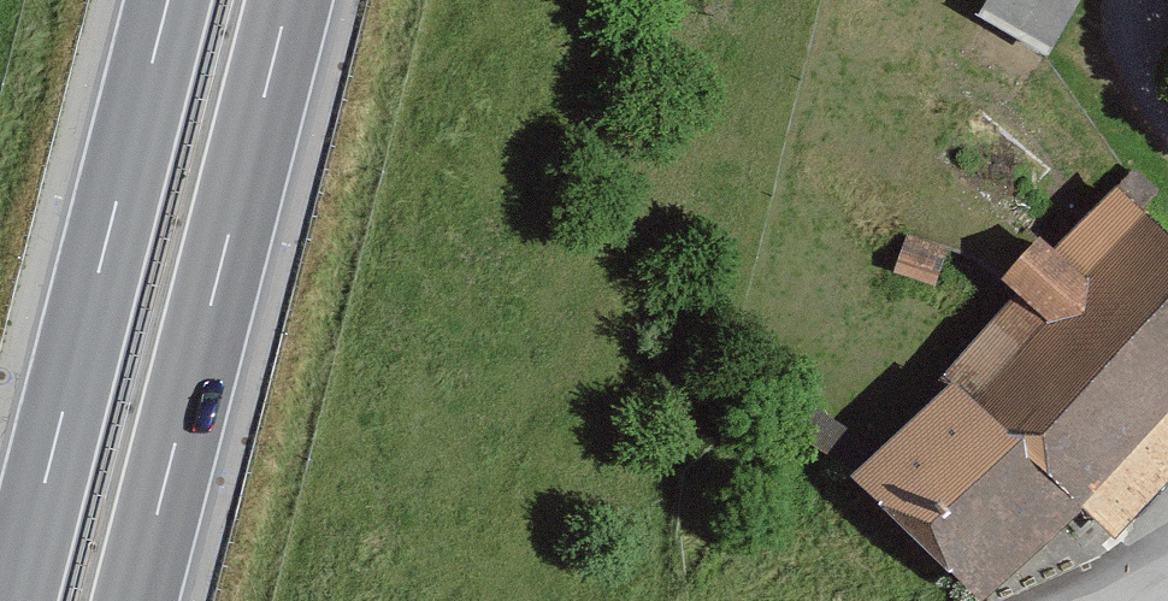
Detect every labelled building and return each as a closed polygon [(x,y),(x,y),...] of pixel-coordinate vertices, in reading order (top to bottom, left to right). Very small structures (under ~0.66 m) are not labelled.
[(961,65),(1029,105),(1091,0),(1000,0),(961,65)] [(1123,193),(949,378),(966,394),(871,495),(984,600),(1005,600),(1089,511),(1124,544),(1167,498),(1167,235),(1123,193)] [(944,256),(906,246),(896,284),(934,294),(944,256)] [(813,431),(849,473),(871,454),(834,413),(813,431)]
